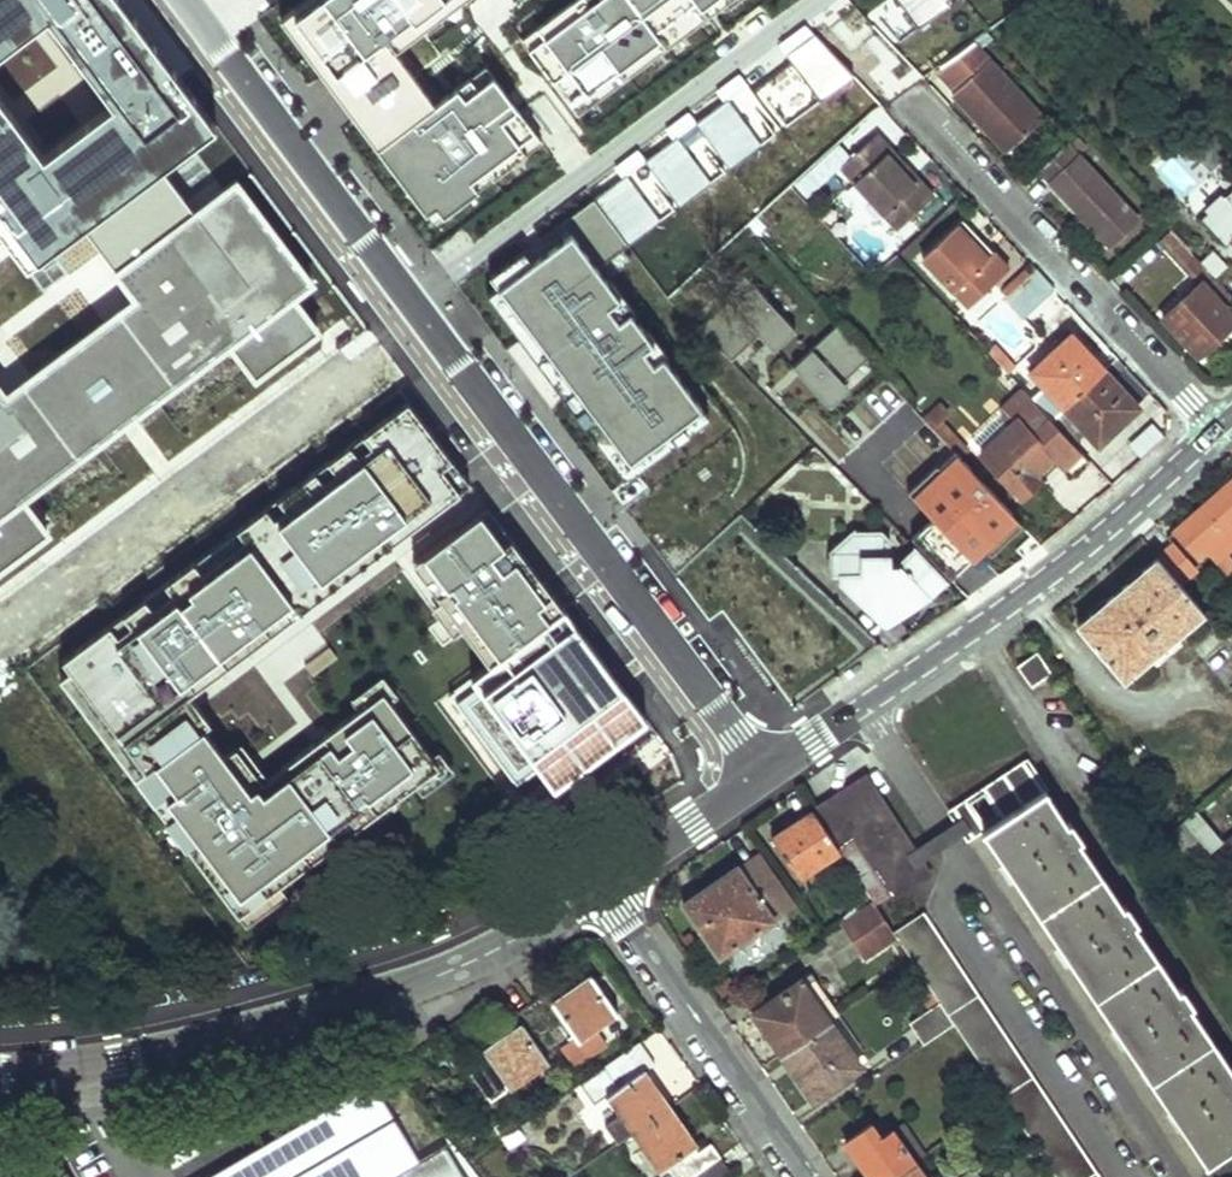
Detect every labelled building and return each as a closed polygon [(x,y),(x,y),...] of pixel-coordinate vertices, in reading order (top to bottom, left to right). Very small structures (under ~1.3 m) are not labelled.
[(67,527),(40,493),(231,345),(255,376),(316,327),(292,295),(311,280),(233,183),(195,216),(162,167),(218,125),(122,0),(0,0),(0,235),(9,247),(24,268),(88,225),(137,297),(116,312),(25,378),(7,392),(0,382),(0,579),(67,527)] [(434,221),(541,141),(486,68),(437,104),(396,49),(461,0),(303,0),(269,25),(417,220),(427,212),(434,221)] [(578,114),(730,0),(574,0),(522,38),(578,114)] [(893,44),(954,0),(862,0),(856,4),(893,44)] [(748,84),(783,130),(848,81),(813,35),(748,84)] [(989,36),(938,73),(941,76),(948,69),(964,87),(957,93),(1009,150),(1044,117),(982,50),(994,40),(989,36)] [(948,69),(941,76),(957,93),(964,87),(948,69)] [(692,126),(725,171),(772,137),(739,92),(692,126)] [(642,163),(675,208),(721,175),(687,129),(642,163)] [(936,193),(879,131),(843,163),(886,210),(898,200),(911,215),(936,193)] [(1138,213),(1069,141),(1043,166),(1112,238),(1138,213)] [(596,196),(630,242),(670,212),(637,167),(596,196)] [(626,240),(594,199),(482,286),(630,476),(709,415),(593,266),(626,240)] [(1231,199),(1216,214),(1224,222),(1221,226),(1231,238),(1231,199)] [(898,200),(886,210),(901,225),(911,215),(898,200)] [(1163,216),(1175,230),(1182,223),(1170,210),(1163,216)] [(1182,223),(1175,230),(1176,231),(1196,250),(1212,235),(1192,214),(1182,223)] [(1012,266),(965,215),(938,241),(949,252),(934,265),(971,304),(1012,266)] [(1176,231),(1166,241),(1204,283),(1168,317),(1202,353),(1231,324),(1231,289),(1196,250),(1176,231)] [(949,252),(938,241),(925,252),(934,265),(949,252)] [(1012,291),(1032,273),(1027,267),(1007,285),(1012,291)] [(1032,273),(1012,291),(1032,310),(1058,288),(1038,267),(1032,273)] [(705,327),(734,358),(759,335),(774,352),(797,330),(745,276),(724,296),(730,303),(705,327)] [(793,367),(830,406),(849,388),(843,381),(869,356),(839,324),(793,367)] [(1069,404),(1108,368),(1076,334),(1036,368),(1069,404)] [(998,344),(991,350),(1001,360),(1012,372),(1018,366),(998,344)] [(1053,417),(1077,442),(1091,428),(1102,440),(1140,405),(1108,368),(1069,404),(1053,417)] [(1053,417),(1027,388),(1007,406),(1006,421),(1012,427),(985,452),(1024,494),(1044,477),(1036,467),(1053,452),(1073,473),(1091,457),(1077,442),(1053,417)] [(943,399),(926,415),(934,424),(942,416),(951,407),(943,399)] [(466,482),(407,402),(53,663),(237,910),(432,766),(383,700),(265,788),(248,766),(201,702),(189,686),(275,623),(397,533),(466,482)] [(967,442),(942,416),(934,424),(958,450),(967,442)] [(1021,523),(951,449),(907,490),(977,564),(1021,523)] [(1173,532),(1197,560),(1208,550),(1231,529),(1231,482),(1173,532)] [(566,607),(487,503),(413,561),(458,619),(492,663),(566,607)] [(954,577),(926,549),(911,564),(894,559),(889,533),(881,533),(880,525),(855,525),(855,535),(834,538),(837,570),(843,571),(844,582),(892,622),(935,594),(954,577)] [(1208,550),(1220,563),(1231,553),(1231,529),(1208,550)] [(1174,545),(1157,559),(1177,582),(1194,568),(1174,545)] [(1157,559),(1080,625),(1128,682),(1206,615),(1177,582),(1157,559)] [(630,692),(566,607),(492,663),(454,692),(519,777),(630,692)] [(1019,667),(1034,688),(1052,674),(1036,654),(1019,667)] [(862,785),(816,813),(842,852),(877,904),(879,906),(923,877),(862,785)] [(1209,1166),(1231,1151),(1231,1065),(1047,791),(985,832),(1209,1166)] [(775,838),(802,878),(842,852),(816,813),(775,838)] [(1204,815),(1175,839),(1198,867),(1227,844),(1204,815)] [(797,902),(762,852),(685,904),(721,956),(771,922),(769,920),(797,902)] [(846,924),(868,958),(900,938),(897,933),(879,906),(877,904),(846,924)] [(924,913),(897,933),(900,938),(944,1004),(959,1026),(1060,1176),(1102,1176),(924,913)] [(533,998),(568,1048),(578,1062),(609,1040),(599,1026),(620,1012),(594,973),(555,999),(548,988),(533,998)] [(785,1055),(831,1023),(841,1017),(812,975),(802,982),(757,1014),(785,1055)] [(472,1068),(495,1098),(515,1084),(551,1059),(568,1048),(533,998),(516,1011),(524,1021),(485,1048),(489,1055),(472,1068)] [(914,1024),(928,1046),(959,1026),(944,1004),(914,1024)] [(861,1067),(831,1023),(785,1055),(817,1099),(861,1067)] [(610,1093),(636,1130),(673,1103),(647,1066),(645,1068),(640,1062),(654,1054),(643,1040),(603,1069),(616,1088),(610,1093)] [(551,1059),(515,1084),(525,1100),(562,1075),(551,1059)] [(432,1069),(426,1061),(422,1064),(429,1072),(432,1069)] [(206,1176),(463,1176),(445,1146),(410,1166),(364,1087),(206,1176)] [(679,1176),(693,1176),(724,1154),(713,1138),(699,1148),(696,1142),(699,1140),(673,1103),(636,1130),(662,1168),(669,1163),(679,1176)] [(523,1125),(516,1116),(500,1127),(507,1137),(523,1125)] [(530,1135),(523,1125),(507,1137),(514,1147),(530,1135)] [(873,1176),(900,1176),(920,1163),(929,1157),(905,1125),(883,1140),(874,1126),(849,1143),(873,1176)] [(734,1168),(724,1154),(693,1176),(722,1176),(734,1168)] [(920,1163),(900,1176),(930,1176),(920,1163)]
